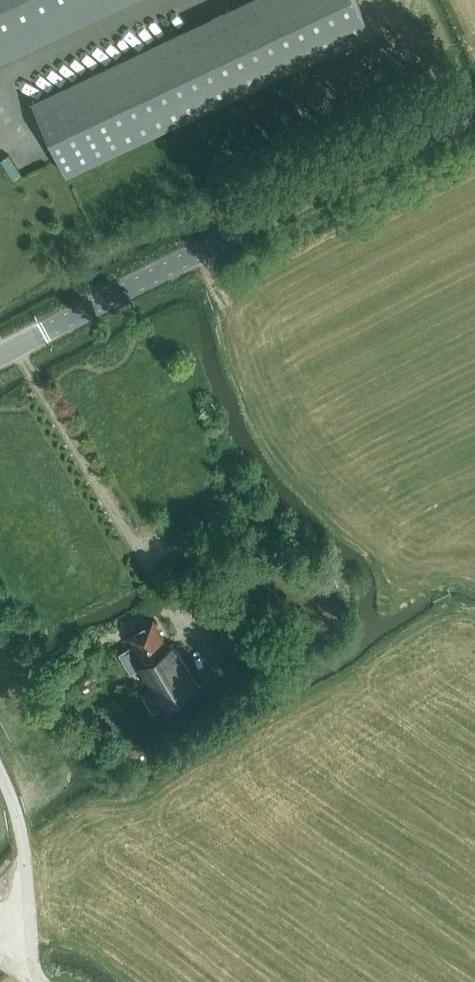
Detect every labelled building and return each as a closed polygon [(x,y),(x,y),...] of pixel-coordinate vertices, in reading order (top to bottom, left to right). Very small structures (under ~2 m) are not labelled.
[(134,0),(0,0),(0,63),(134,0)] [(372,30),(357,0),(244,0),(33,100),(68,174),(372,30)] [(155,711),(200,683),(174,642),(170,645),(155,621),(132,634),(140,647),(135,650),(157,685),(144,692),(155,711)] [(158,733),(147,716),(123,732),(114,718),(97,729),(106,744),(102,746),(116,767),(147,748),(144,742),(158,733)]
